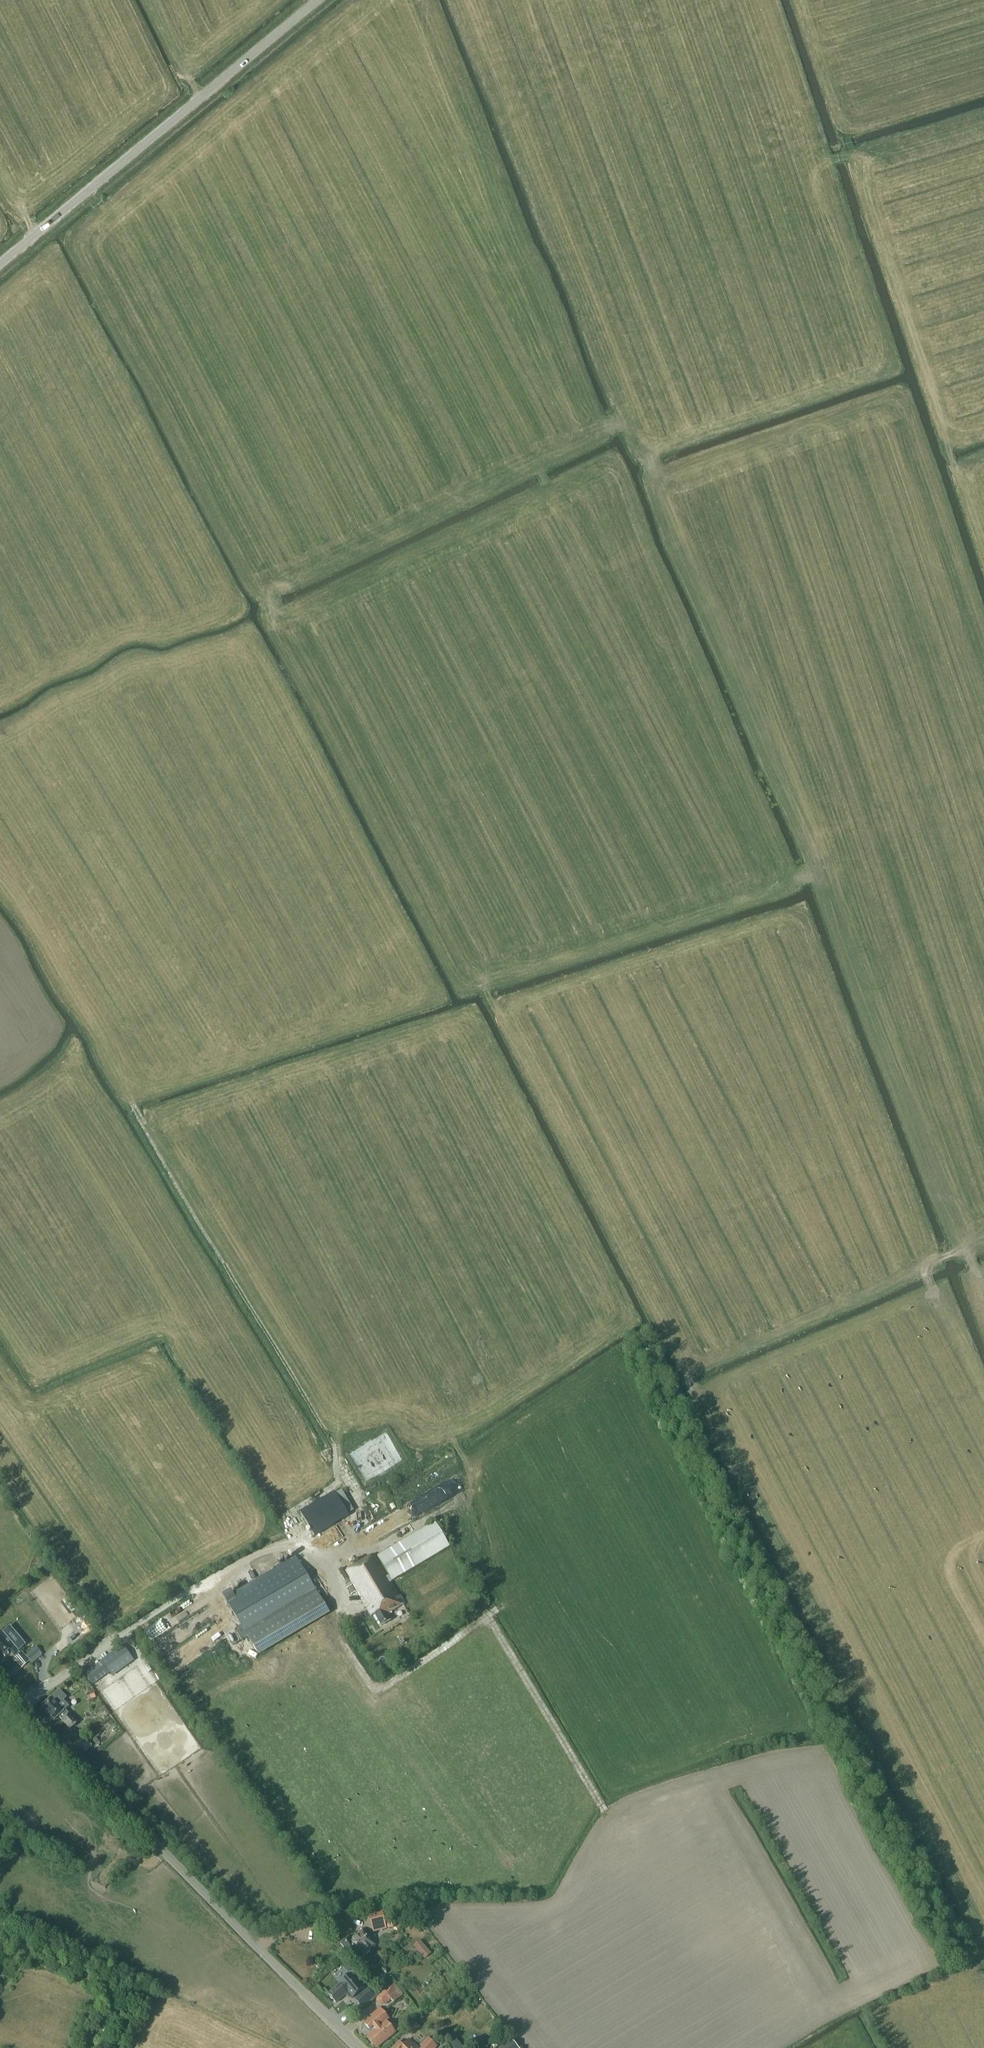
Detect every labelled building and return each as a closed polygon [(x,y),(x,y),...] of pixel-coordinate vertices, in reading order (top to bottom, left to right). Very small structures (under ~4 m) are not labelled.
[(342,1490),(335,1494),(333,1492),(299,1513),(314,1537),(348,1516),(347,1514),(354,1510),(342,1490)] [(377,1557),(391,1580),(449,1546),(434,1522),(377,1557)] [(371,1616),(374,1614),(381,1626),(390,1620),(387,1614),(405,1603),(400,1595),(398,1596),(373,1554),(345,1571),(371,1616)] [(251,1636),(262,1653),(329,1612),(295,1557),(236,1593),(233,1589),(225,1594),(244,1625),(251,1636)] [(351,1585),(346,1588),(350,1594),(355,1591),(351,1585)] [(165,1651),(213,1624),(206,1610),(157,1637),(165,1651)] [(84,1624),(62,1641),(65,1646),(88,1630),(84,1624)] [(244,1625),(239,1629),(246,1639),(251,1636),(244,1625)] [(18,1648),(19,1650),(24,1645),(11,1629),(5,1635),(6,1636),(1,1640),(0,1638),(0,1657),(9,1650),(12,1653),(18,1648)] [(99,1670),(88,1678),(93,1684),(110,1672),(112,1675),(133,1660),(123,1646),(96,1666),(99,1670)] [(29,1660),(22,1651),(13,1658),(21,1667),(29,1660)] [(54,1719),(57,1716),(58,1715),(62,1719),(61,1720),(70,1729),(77,1721),(69,1713),(68,1713),(64,1709),(68,1706),(61,1698),(64,1695),(58,1690),(50,1698),(41,1706),(54,1719)] [(103,1706),(100,1708),(101,1712),(103,1710),(107,1715),(109,1714),(103,1706)] [(382,1914),(370,1917),(374,1930),(386,1926),(382,1914)] [(358,1951),(364,1958),(376,1948),(371,1942),(373,1941),(363,1929),(351,1940),(348,1937),(340,1944),(351,1957),(358,1951)] [(425,1959),(430,1954),(424,1946),(418,1951),(425,1959)] [(358,1970),(367,1981),(373,1976),(364,1965),(358,1970)] [(340,1983),(329,1992),(337,2003),(347,1995),(351,1999),(353,1997),(354,1999),(366,1989),(352,1973),(341,1982),(342,1983),(340,1984),(340,1983)] [(394,1983),(377,1996),(377,1999),(377,2002),(379,2005),(381,2006),(383,2006),(384,2005),(385,2006),(392,2000),(394,2003),(404,1995),(394,1983)] [(363,1993),(364,1995),(357,2001),(362,2007),(374,1997),(368,1989),(363,1993)] [(370,2028),(370,2029),(372,2028),(374,2030),(368,2036),(376,2046),(395,2032),(399,2029),(395,2023),(391,2026),(386,2021),(390,2018),(381,2006),(374,2012),(375,2014),(365,2022),(366,2024),(364,2026),(366,2027),(368,2028),(370,2028)] [(406,2028),(412,2034),(420,2026),(414,2020),(406,2028)] [(422,2047),(436,2047),(438,2046),(428,2037),(420,2046),(422,2047)] [(410,2039),(404,2045),(400,2041),(393,2047),(420,2047),(410,2039)] [(454,2047),(466,2047),(457,2039),(451,2045),(454,2047)]
